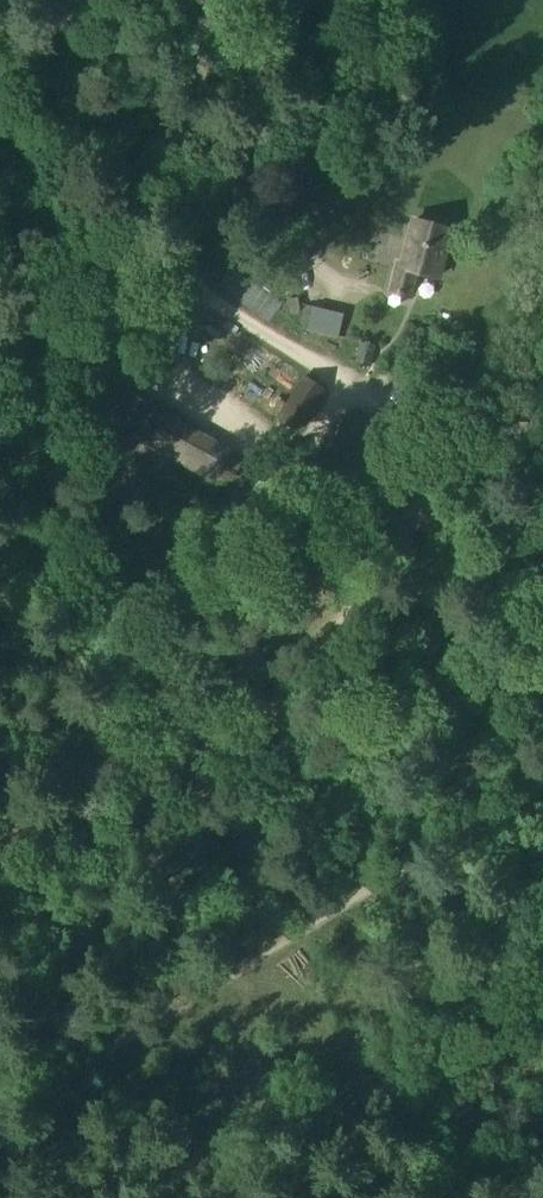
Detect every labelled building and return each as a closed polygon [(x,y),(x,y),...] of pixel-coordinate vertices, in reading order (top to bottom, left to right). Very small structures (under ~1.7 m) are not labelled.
[(437,278),(449,230),(412,221),(401,266),(397,265),(390,293),(408,297),(414,272),(437,278)] [(213,293),(226,311),(237,302),(224,285),(213,293)] [(374,346),(360,343),(356,364),(370,367),(374,346)] [(323,391),(303,378),(277,417),(297,430),(323,391)] [(213,481),(227,455),(124,398),(110,424),(213,481)] [(354,413),(333,445),(319,466),(384,508),(397,487),(398,488),(419,456),(354,413)]
